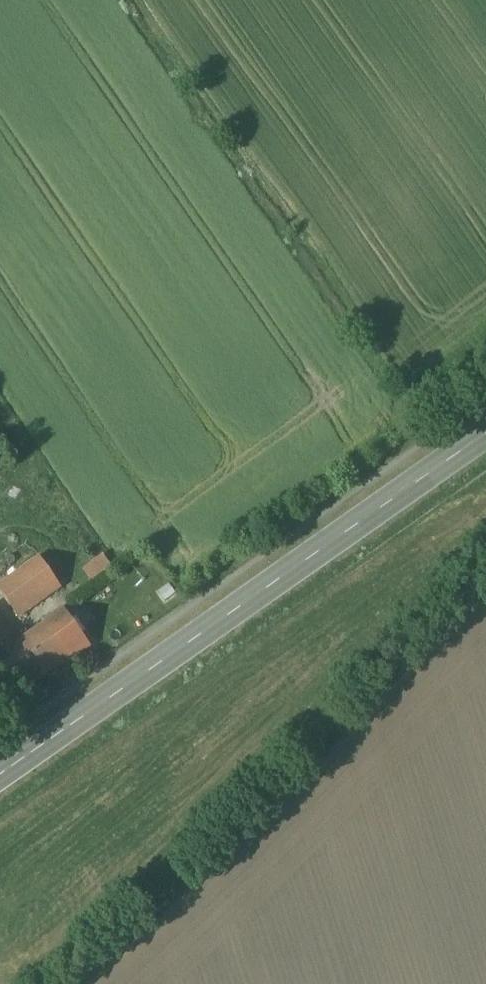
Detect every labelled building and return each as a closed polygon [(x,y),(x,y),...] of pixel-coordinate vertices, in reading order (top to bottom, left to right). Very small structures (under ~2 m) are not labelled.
[(100,555),(79,572),(91,586),(111,569),(100,555)] [(0,588),(0,589),(20,618),(62,588),(42,558),(0,588)] [(91,646),(65,610),(48,623),(73,659),(91,646)] [(21,696),(73,659),(48,623),(18,644),(0,656),(0,667),(21,696)]
